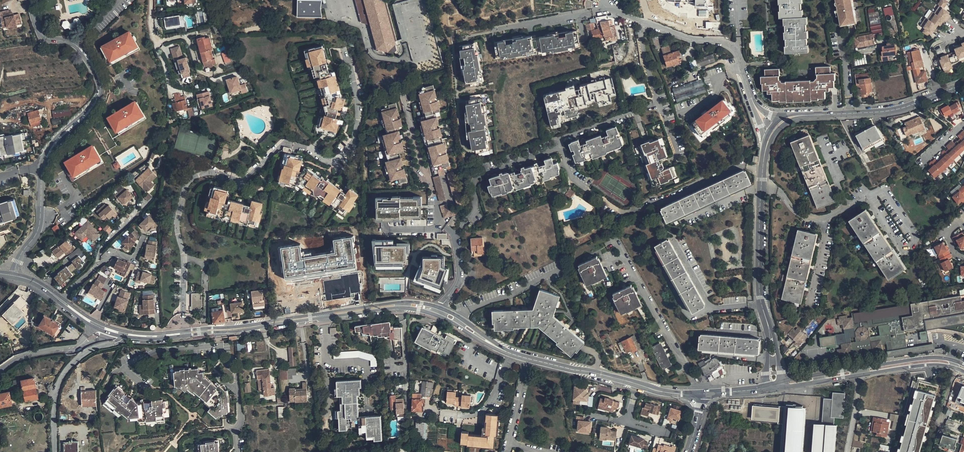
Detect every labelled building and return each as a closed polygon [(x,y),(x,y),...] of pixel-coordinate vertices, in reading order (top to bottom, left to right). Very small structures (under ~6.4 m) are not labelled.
[(297,0),(297,15),(297,17),(322,17),(320,8),(327,8),(325,3),(321,5),(321,1),(297,0)] [(364,23),(373,24),(370,16),(367,15),(366,10),(368,8),(366,0),(357,0),(364,23)] [(388,0),(366,0),(368,8),(370,16),(373,24),(377,42),(376,42),(379,50),(380,50),(395,54),(399,50),(397,41),(399,41),(388,0)] [(593,3),(587,0),(586,0),(584,4),(585,9),(592,8),(593,3)] [(784,17),(784,25),(786,25),(786,32),(785,32),(785,39),(787,39),(787,45),(785,46),(786,53),(809,52),(809,45),(807,45),(807,38),(809,38),(808,31),(807,31),(807,24),(808,24),(808,16),(803,16),(803,10),(801,10),(801,3),(803,2),(803,0),(779,0),(779,4),(781,3),(781,11),(780,11),(780,18),(784,17)] [(838,19),(851,16),(848,0),(834,0),(838,19)] [(838,19),(838,21),(854,18),(851,0),(848,0),(851,16),(838,19)] [(943,8),(947,2),(944,0),(940,0),(937,4),(938,5),(943,8)] [(947,14),(949,12),(943,8),(938,5),(935,10),(938,12),(936,15),(943,20),(945,21),(947,18),(945,17),(947,14)] [(884,21),(889,41),(897,39),(895,30),(897,29),(891,7),(883,9),(885,21),(884,21)] [(17,25),(22,24),(20,15),(18,15),(15,16),(12,16),(11,11),(1,13),(3,26),(8,24),(9,27),(17,25)] [(941,23),(943,20),(936,15),(934,13),(932,16),(930,14),(926,19),(927,19),(936,26),(937,24),(939,21),(941,23)] [(165,27),(181,24),(179,14),(160,17),(161,26),(165,26),(165,27)] [(878,17),(868,19),(871,32),(875,32),(876,36),(882,35),(878,17)] [(934,28),(936,26),(927,19),(925,22),(923,20),(919,25),(923,29),(925,30),(923,33),(927,36),(928,34),(930,35),(932,31),(931,30),(932,27),(934,28)] [(610,29),(610,27),(608,20),(599,22),(601,29),(601,31),(610,29)] [(592,31),(594,40),(600,38),(601,42),(604,41),(601,31),(601,29),(592,31)] [(604,41),(610,39),(610,36),(613,35),(610,29),(601,31),(604,41)] [(118,36),(117,35),(101,45),(109,58),(110,59),(116,55),(123,51),(123,50),(136,42),(128,30),(118,36)] [(546,36),(536,38),(533,39),(532,36),(526,37),(513,40),(508,41),(508,44),(506,44),(506,43),(503,44),(502,42),(495,43),(497,55),(498,58),(509,56),(509,57),(516,56),(524,55),(524,53),(535,51),(534,48),(538,47),(539,50),(542,49),(543,52),(554,50),(554,52),(569,49),(569,47),(580,45),(580,42),(577,31),(570,32),(570,34),(567,34),(567,36),(565,36),(565,33),(559,34),(546,36)] [(853,37),(855,47),(873,44),(872,34),(853,37)] [(197,40),(202,55),(205,67),(209,66),(212,65),(216,64),(215,58),(214,59),(211,49),(213,49),(209,37),(197,40)] [(136,42),(123,50),(123,51),(124,52),(126,52),(127,51),(128,50),(129,49),(128,48),(132,46),(133,47),(134,47),(135,46),(136,45),(137,44),(136,42)] [(479,55),(480,62),(483,62),(480,42),(471,43),(472,45),(475,44),(477,55),(479,55)] [(542,49),(539,50),(538,47),(534,48),(535,51),(524,53),(524,55),(516,56),(518,62),(583,50),(581,42),(580,42),(580,45),(569,47),(569,49),(554,52),(554,50),(543,52),(542,49)] [(467,84),(471,83),(472,86),(480,85),(479,83),(479,81),(482,81),(480,71),(481,70),(480,62),(479,55),(477,55),(475,44),(472,45),(460,47),(462,55),(463,54),(464,58),(465,57),(466,59),(463,60),(464,66),(466,78),(467,84)] [(895,54),(894,44),(889,45),(886,45),(881,46),(882,50),(880,51),(881,55),(880,55),(880,61),(887,60),(887,55),(892,54),(895,54)] [(109,58),(101,45),(99,46),(99,48),(100,49),(101,50),(102,50),(103,50),(105,53),(103,53),(104,55),(104,56),(105,57),(106,58),(107,57),(108,59),(109,58)] [(180,45),(171,47),(178,72),(182,71),(184,77),(190,75),(188,70),(189,70),(186,57),(184,57),(180,45)] [(660,49),(662,55),(671,53),(669,45),(660,48),(660,49)] [(961,60),(963,59),(963,53),(962,47),(958,49),(957,47),(953,48),(954,51),(957,58),(960,57),(961,60)] [(330,76),(324,50),(310,54),(313,63),(314,68),(315,71),(317,79),(318,83),(322,97),(324,97),(325,100),(328,113),(327,118),(325,117),(324,120),(322,128),(321,130),(337,134),(339,126),(337,125),(339,121),(337,120),(340,108),(344,109),(346,102),(342,100),(341,96),(339,97),(338,93),(340,93),(336,78),(334,78),(333,75),(330,76)] [(910,63),(915,84),(925,81),(923,72),(919,73),(918,68),(921,67),(917,50),(915,50),(911,51),(909,52),(911,62),(910,63)] [(666,66),(677,62),(675,56),(679,55),(677,51),(671,53),(662,55),(666,66)] [(950,65),(951,68),(956,66),(955,63),(958,62),(958,61),(957,58),(954,51),(950,53),(951,55),(947,57),(950,65)] [(227,52),(222,54),(225,63),(230,62),(227,52)] [(313,63),(310,54),(310,53),(305,54),(309,69),(314,68),(313,63)] [(712,54),(694,60),(696,67),(714,61),(712,54)] [(938,60),(942,71),(948,69),(947,66),(950,65),(947,57),(946,54),(942,56),(943,58),(940,59),(938,60)] [(862,56),(852,58),(853,65),(864,63),(862,56)] [(781,68),(766,69),(766,76),(762,76),(762,83),(764,83),(764,90),(769,90),(769,93),(773,93),(774,100),(781,100),(781,101),(787,101),(788,102),(812,101),(812,100),(819,99),(819,98),(826,98),(826,91),(830,91),(830,87),(835,87),(835,80),(836,80),(836,73),(831,73),(831,66),(817,67),(817,74),(818,74),(818,77),(815,81),(812,81),(811,80),(787,81),(787,82),(783,82),(780,79),(780,75),(781,75),(781,68)] [(872,91),(870,78),(869,73),(854,76),(855,81),(857,87),(859,98),(862,97),(867,96),(866,94),(869,93),(868,92),(872,91)] [(226,78),(231,92),(241,88),(242,92),(247,90),(245,83),(240,84),(237,75),(226,78)] [(565,92),(544,99),(552,128),(559,127),(560,121),(578,117),(578,108),(586,108),(586,104),(598,102),(598,107),(613,104),(611,97),(615,96),(611,78),(576,89),(575,84),(563,88),(565,92)] [(705,93),(701,80),(671,89),(675,103),(705,93)] [(440,127),(438,128),(437,124),(440,124),(437,116),(436,113),(438,112),(440,112),(439,108),(440,108),(438,101),(436,101),(435,98),(437,97),(433,85),(426,87),(427,89),(419,91),(420,93),(417,94),(419,99),(421,98),(422,102),(420,102),(422,109),(423,113),(425,112),(426,115),(424,116),(422,117),(424,123),(421,124),(423,132),(425,132),(428,139),(429,142),(430,145),(428,146),(429,152),(430,159),(432,158),(434,165),(435,167),(439,166),(440,169),(443,168),(443,167),(451,165),(447,153),(445,153),(444,150),(446,149),(444,142),(442,135),(440,127)] [(199,107),(212,104),(208,90),(197,93),(198,97),(196,98),(199,107)] [(487,144),(489,143),(486,128),(486,124),(488,124),(484,105),(482,106),(481,100),(483,100),(482,94),(470,96),(471,101),(470,101),(470,104),(467,105),(468,113),(470,112),(471,115),(469,115),(469,120),(472,119),(473,123),(471,123),(472,125),(468,125),(470,132),(471,140),(473,150),(477,149),(477,152),(479,152),(479,156),(491,154),(490,149),(488,149),(487,144)] [(51,100),(52,111),(70,109),(80,107),(79,102),(87,102),(86,95),(51,100)] [(729,113),(733,109),(724,98),(692,123),(701,134),(705,131),(706,132),(712,128),(711,126),(723,117),(724,119),(730,114),(729,113)] [(186,100),(176,103),(178,112),(188,109),(186,100)] [(484,100),(483,100),(481,100),(482,106),(484,105),(488,124),(486,124),(489,143),(487,144),(488,149),(490,149),(491,148),(490,143),(492,143),(489,128),(491,127),(487,105),(485,105),(484,100)] [(113,121),(111,122),(115,128),(119,126),(120,128),(122,126),(127,123),(143,113),(135,101),(126,107),(125,105),(110,115),(113,121)] [(956,119),(956,120),(960,118),(957,112),(960,110),(959,107),(958,106),(960,105),(958,101),(949,107),(956,119)] [(399,131),(403,129),(402,126),(403,125),(400,118),(398,118),(397,115),(400,114),(396,102),(389,104),(388,103),(385,104),(386,107),(382,108),(383,110),(380,111),(384,127),(387,126),(388,129),(389,132),(386,133),(384,134),(386,142),(384,142),(386,150),(388,150),(390,156),(388,157),(386,158),(387,161),(388,165),(385,166),(387,173),(388,173),(389,176),(388,176),(389,180),(391,179),(392,183),(396,182),(397,185),(402,184),(401,183),(408,181),(405,168),(403,169),(402,166),(404,165),(401,157),(400,154),(404,152),(404,149),(402,142),(400,142),(399,139),(402,138),(399,131)] [(949,107),(948,105),(939,111),(941,114),(942,113),(943,114),(945,117),(948,115),(952,121),(956,119),(949,107)] [(71,115),(70,109),(52,111),(53,118),(71,115)] [(39,110),(27,114),(23,115),(25,121),(29,120),(31,127),(43,124),(39,110)] [(143,113),(127,123),(129,126),(130,125),(131,125),(132,124),(133,123),(141,118),(142,118),(143,117),(144,117),(145,116),(143,113)] [(925,132),(919,117),(903,124),(905,127),(901,129),(904,137),(910,134),(912,137),(925,132)] [(857,137),(865,151),(884,141),(875,126),(857,137)] [(580,139),(572,142),(575,149),(578,160),(593,155),(593,156),(608,151),(607,149),(621,144),(615,127),(607,129),(609,135),(602,137),(602,136),(588,141),(588,142),(582,144),(580,139)] [(0,138),(0,144),(2,156),(25,151),(21,134),(0,138)] [(818,206),(834,200),(809,138),(794,143),(818,206)] [(653,179),(655,186),(669,180),(669,178),(673,177),(669,167),(665,168),(664,166),(663,166),(662,163),(659,162),(658,159),(661,157),(665,156),(658,139),(637,147),(644,165),(643,165),(648,181),(653,179)] [(959,155),(963,150),(963,149),(958,142),(957,141),(955,144),(954,143),(951,141),(948,144),(959,155)] [(946,153),(953,160),(959,155),(948,144),(945,146),(947,149),(949,150),(946,153)] [(72,166),(70,167),(73,174),(77,171),(78,173),(80,172),(86,168),(101,158),(93,146),(84,152),(83,151),(68,160),(72,166)] [(941,159),(948,167),(954,161),(953,160),(946,153),(945,151),(944,150),(941,153),(943,155),(944,156),(941,159)] [(321,180),(307,170),(306,172),(304,170),(303,172),(300,172),(301,166),(303,160),(289,157),(286,166),(285,166),(285,167),(280,184),(293,187),(293,186),(297,187),(297,186),(297,183),(312,192),(314,194),(315,193),(319,193),(319,194),(332,203),(333,204),(331,207),(342,215),(345,210),(349,213),(354,206),(353,205),(359,196),(349,190),(346,195),(345,196),(343,194),(342,196),(339,194),(341,191),(333,186),(329,183),(322,178),(321,180)] [(101,158),(86,168),(87,171),(89,171),(89,170),(90,170),(91,169),(99,163),(101,163),(102,162),(103,161),(101,158)] [(508,173),(491,180),(493,186),(496,195),(503,192),(503,193),(509,191),(509,190),(514,188),(514,189),(536,182),(536,181),(540,179),(540,180),(551,176),(551,175),(558,173),(555,164),(553,158),(545,160),(546,162),(547,164),(540,167),(539,164),(522,171),(523,173),(517,175),(516,173),(509,175),(508,173)] [(941,172),(942,172),(948,167),(941,159),(938,163),(937,161),(935,159),(932,162),(941,172)] [(941,172),(932,162),(931,161),(928,164),(930,166),(931,168),(928,171),(935,178),(941,172)] [(150,168),(137,181),(150,193),(154,188),(150,184),(152,182),(158,176),(150,168)] [(443,168),(440,169),(438,170),(440,176),(447,174),(445,168),(443,168)] [(454,171),(447,173),(453,194),(454,194),(458,206),(464,205),(461,192),(459,192),(454,171)] [(750,184),(744,171),(737,174),(737,173),(666,205),(666,207),(661,210),(666,222),(750,184)] [(439,175),(433,177),(440,202),(446,200),(439,175)] [(536,182),(514,189),(514,191),(514,192),(537,184),(537,183),(536,182)] [(312,192),(297,183),(297,186),(310,195),(312,192)] [(123,186),(114,194),(116,197),(118,196),(124,202),(126,205),(132,200),(129,197),(133,194),(127,188),(126,189),(123,186)] [(503,192),(496,195),(493,186),(489,188),(493,197),(503,194),(503,193),(503,192)] [(229,190),(217,187),(216,190),(214,197),(213,197),(212,197),(210,202),(209,208),(211,208),(210,211),(214,212),(217,213),(220,217),(232,220),(232,218),(240,220),(240,221),(248,223),(249,219),(256,221),(256,219),(259,219),(261,214),(263,203),(253,201),(251,206),(251,209),(247,208),(247,207),(244,206),(244,204),(232,201),(232,203),(229,202),(229,203),(226,203),(226,200),(229,190)] [(962,187),(959,189),(959,190),(952,196),(958,204),(961,201),(963,199),(963,190),(962,187)] [(570,199),(574,193),(569,189),(565,195),(570,199)] [(332,203),(319,194),(320,196),(320,199),(330,206),(332,203)] [(152,204),(157,200),(151,195),(147,199),(152,204)] [(421,216),(421,206),(420,206),(420,199),(413,199),(413,198),(400,198),(400,196),(392,196),(392,199),(388,199),(388,198),(383,198),(383,199),(377,199),(377,207),(377,217),(383,217),(383,219),(393,219),(393,218),(400,218),(400,216),(405,216),(405,218),(413,218),(413,216),(421,216)] [(421,206),(422,206),(422,197),(413,197),(413,199),(420,199),(420,206),(421,206)] [(5,221),(18,217),(17,216),(12,200),(0,204),(0,223),(5,221)] [(105,203),(97,211),(104,218),(107,215),(110,218),(113,215),(116,211),(108,204),(107,205),(105,203)] [(447,205),(441,206),(444,219),(452,216),(454,214),(457,215),(455,208),(449,210),(447,205)] [(866,209),(849,220),(889,280),(906,269),(866,209)] [(155,227),(155,217),(151,213),(141,224),(147,230),(150,227),(155,227)] [(261,214),(259,219),(256,219),(256,221),(249,219),(248,223),(248,225),(256,227),(257,221),(261,222),(263,214),(261,214)] [(454,214),(452,216),(447,224),(453,228),(458,220),(457,215),(454,214)] [(98,238),(86,224),(73,236),(75,238),(80,243),(84,239),(90,245),(98,238)] [(105,227),(100,232),(106,238),(111,232),(105,227)] [(818,234),(798,229),(782,299),(801,304),(818,234)] [(130,248),(137,241),(136,240),(138,238),(132,232),(123,242),(126,244),(130,248)] [(953,241),(956,240),(957,241),(959,245),(961,248),(963,246),(963,235),(962,232),(953,237),(952,238),(953,241)] [(281,248),(284,280),(343,275),(345,299),(362,298),(359,273),(358,273),(355,235),(341,236),(342,240),(333,241),(334,254),(302,257),(301,246),(281,248)] [(483,237),(471,238),(472,256),(483,256),(483,237)] [(154,260),(158,239),(151,238),(150,245),(148,244),(145,258),(154,260)] [(66,239),(52,250),(57,257),(59,255),(64,251),(68,256),(75,250),(76,250),(72,244),(71,245),(66,239)] [(654,246),(692,312),(703,306),(699,298),(701,297),(671,244),(669,245),(666,239),(654,246)] [(389,243),(389,240),(376,240),(376,252),(377,252),(377,265),(403,265),(403,261),(407,261),(407,252),(407,245),(394,245),(394,243),(389,243)] [(940,244),(935,246),(939,255),(938,255),(940,259),(950,254),(948,250),(948,251),(947,249),(945,246),(943,242),(940,244)] [(75,250),(68,256),(75,265),(77,264),(83,260),(75,250)] [(950,254),(940,259),(942,262),(941,263),(945,272),(953,268),(949,259),(952,257),(950,254)] [(65,259),(72,268),(75,265),(68,256),(65,259)] [(598,263),(595,256),(577,265),(585,282),(589,280),(590,281),(600,276),(599,275),(603,273),(601,269),(598,263)] [(441,266),(442,257),(437,257),(431,257),(423,257),(423,266),(423,267),(421,266),(417,279),(443,288),(445,281),(446,278),(445,278),(448,268),(441,266)] [(77,268),(84,262),(83,260),(77,264),(75,265),(77,268)] [(125,279),(133,267),(131,266),(130,267),(121,261),(116,268),(120,271),(124,273),(122,277),(125,279)] [(418,270),(414,280),(442,289),(443,288),(417,279),(420,271),(418,270)] [(151,273),(144,272),(143,273),(139,272),(137,279),(142,280),(153,283),(154,276),(151,275),(151,273)] [(61,280),(58,283),(62,288),(64,286),(68,281),(64,277),(61,280)] [(106,284),(99,280),(97,284),(96,283),(92,290),(100,295),(99,296),(103,298),(106,292),(103,290),(106,284)] [(633,291),(630,284),(611,293),(619,310),(624,308),(624,310),(635,305),(634,303),(638,301),(636,297),(633,291)] [(122,289),(116,306),(121,308),(126,309),(127,305),(129,299),(128,298),(130,292),(122,289)] [(559,295),(540,289),(533,309),(492,311),(493,323),(494,323),(495,330),(514,329),(514,327),(538,326),(557,341),(556,343),(571,355),(575,350),(577,351),(584,342),(553,315),(559,295)] [(251,291),(253,306),(265,305),(264,303),(264,299),(262,299),(262,295),(263,295),(263,294),(263,290),(251,291)] [(200,310),(200,295),(196,295),(196,293),(191,293),(191,297),(195,297),(195,305),(191,305),(191,310),(200,310)] [(144,304),(145,314),(156,313),(155,308),(154,294),(144,295),(144,304)] [(22,298),(19,295),(5,308),(9,312),(16,305),(19,309),(23,305),(20,301),(22,298)] [(243,302),(231,303),(232,312),(235,312),(244,311),(243,302)] [(913,316),(911,304),(852,314),(852,318),(853,323),(871,320),(873,319),(872,314),(876,314),(882,313),(883,318),(883,320),(884,325),(888,324),(888,322),(895,320),(903,319),(902,318),(913,316)] [(224,311),(214,313),(215,323),(226,321),(224,311)] [(851,343),(841,345),(842,350),(843,355),(848,354),(853,353),(854,358),(858,357),(869,355),(873,354),(873,352),(878,351),(883,350),(881,343),(881,341),(886,340),(886,342),(891,341),(893,351),(908,348),(905,332),(903,319),(895,320),(888,322),(888,324),(884,325),(883,320),(883,318),(882,313),(876,314),(872,314),(873,319),(871,320),(853,323),(852,318),(848,319),(842,319),(843,326),(844,329),(845,334),(854,333),(855,338),(856,343),(851,343)] [(926,321),(927,328),(963,322),(963,314),(926,321)] [(842,319),(848,319),(847,316),(840,317),(840,318),(837,319),(838,327),(842,326),(842,330),(844,329),(843,326),(842,319)] [(43,317),(38,326),(52,335),(57,326),(43,317)] [(389,323),(355,328),(356,333),(363,332),(363,335),(366,335),(377,334),(378,337),(378,338),(384,338),(397,337),(397,341),(397,342),(401,342),(401,330),(394,330),(394,328),(390,328),(389,323)] [(419,340),(438,351),(440,348),(448,353),(455,339),(447,335),(445,338),(444,337),(425,327),(419,340)] [(794,344),(798,347),(802,342),(803,340),(806,342),(809,339),(794,327),(788,334),(796,341),(794,344)] [(855,338),(854,333),(845,334),(835,336),(820,339),(821,348),(841,345),(851,343),(851,338),(855,338)] [(759,354),(760,340),(752,340),(752,339),(707,335),(707,336),(701,335),(699,349),(759,354)] [(631,337),(622,342),(627,352),(631,350),(636,348),(633,341),(631,337)] [(660,344),(652,348),(655,354),(658,360),(660,365),(663,370),(671,366),(668,361),(666,356),(663,350),(660,344)] [(296,353),(295,348),(288,348),(290,363),(288,363),(289,367),(297,366),(296,353)] [(839,360),(849,358),(848,354),(843,355),(842,350),(837,351),(839,360)] [(356,353),(335,354),(335,361),(356,359),(370,363),(370,369),(376,369),(376,362),(371,357),(356,353)] [(705,376),(711,373),(711,372),(716,369),(716,368),(720,365),(716,357),(711,359),(710,358),(705,361),(704,361),(699,364),(705,376)] [(209,408),(218,415),(218,414),(220,412),(222,412),(228,411),(226,401),(226,393),(225,389),(221,385),(218,383),(217,384),(215,382),(205,374),(203,376),(201,374),(201,370),(196,370),(196,366),(184,367),(184,368),(180,369),(180,368),(175,368),(175,370),(176,377),(176,384),(177,385),(178,385),(182,385),(186,388),(186,387),(187,387),(187,385),(188,384),(194,389),(196,388),(201,392),(207,397),(205,398),(212,404),(210,406),(209,408)] [(257,378),(262,377),(269,377),(268,368),(257,370),(257,378)] [(291,375),(291,369),(278,370),(279,380),(291,379),(291,375)] [(270,388),(269,377),(262,377),(263,394),(275,393),(275,388),(270,388)] [(22,386),(25,401),(38,399),(34,379),(21,381),(22,386)] [(334,396),(339,396),(342,396),(343,410),(340,411),(335,411),(335,418),(338,418),(339,430),(346,430),(346,425),(351,425),(358,425),(358,427),(358,432),(366,431),(366,434),(366,437),(373,436),(373,439),(373,440),(380,440),(380,416),(358,417),(357,395),(359,395),(359,388),(361,388),(361,380),(336,380),(336,388),(334,388),(334,396)] [(422,381),(420,395),(420,396),(429,397),(430,388),(432,388),(433,383),(422,381)] [(294,400),(306,400),(305,382),(300,382),(300,386),(296,386),(296,388),(293,388),(293,387),(288,387),(288,397),(294,397),(294,400)] [(156,419),(164,418),(163,411),(166,410),(165,403),(162,403),(162,397),(151,399),(152,404),(149,405),(150,404),(150,403),(151,403),(150,402),(149,401),(148,401),(147,402),(147,403),(147,406),(146,406),(146,407),(146,408),(144,408),(143,399),(135,400),(131,397),(126,402),(125,401),(125,400),(125,399),(125,398),(126,396),(127,396),(127,395),(126,394),(125,394),(125,393),(124,393),(124,394),(123,394),(123,395),(123,396),(122,395),(124,392),(119,387),(117,390),(115,388),(113,386),(107,394),(109,395),(106,398),(104,401),(110,405),(112,404),(115,407),(121,412),(123,411),(128,415),(130,413),(132,415),(137,414),(137,416),(144,415),(144,417),(155,416),(156,419)] [(573,399),(586,400),(587,387),(575,386),(573,399)] [(586,400),(573,399),(573,403),(588,404),(590,388),(587,387),(586,400)] [(899,451),(920,451),(936,395),(919,390),(917,397),(915,397),(899,451)] [(81,407),(96,406),(95,391),(80,392),(81,407)] [(460,405),(469,406),(470,396),(461,395),(460,398),(454,397),(455,392),(446,391),(445,400),(454,401),(453,403),(453,406),(460,407),(460,405)] [(812,451),(834,451),(837,424),(834,424),(835,416),(843,417),(845,392),(833,391),(832,398),(832,401),(823,401),(822,423),(814,422),(812,451)] [(12,405),(11,404),(11,399),(10,395),(10,393),(0,395),(0,407),(12,405)] [(204,399),(203,401),(210,406),(212,404),(205,398),(204,399)] [(600,398),(599,404),(602,405),(602,406),(605,407),(605,409),(612,411),(618,405),(618,401),(612,400),(613,399),(604,398),(604,399),(600,398)] [(411,399),(411,410),(420,410),(420,399),(411,399)] [(396,401),(397,409),(397,416),(404,415),(403,400),(396,401)] [(104,401),(102,403),(111,411),(115,407),(112,404),(110,405),(104,401)] [(643,404),(641,412),(649,414),(650,410),(650,408),(653,409),(652,411),(659,413),(661,404),(651,402),(646,401),(645,405),(643,404)] [(786,405),(783,405),(782,422),(780,451),(802,451),(803,448),(802,448),(802,444),(803,444),(804,428),(803,428),(804,424),(805,408),(805,407),(805,404),(802,403),(802,402),(797,403),(786,401),(786,405)] [(782,422),(783,405),(753,403),(752,420),(782,422)] [(670,408),(667,420),(671,421),(672,417),(679,419),(681,410),(679,410),(680,406),(674,405),(673,408),(670,408)] [(121,412),(115,407),(111,411),(118,416),(120,413),(121,412)] [(218,415),(209,408),(207,410),(216,417),(218,415)] [(953,417),(955,411),(949,409),(946,415),(953,417)] [(460,433),(459,444),(466,445),(465,446),(492,448),(493,436),(494,423),(492,422),(492,416),(484,415),(484,422),(489,423),(488,431),(483,431),(480,431),(480,436),(479,439),(467,438),(467,435),(467,433),(460,433)] [(587,417),(576,416),(576,420),(578,420),(577,430),(590,431),(591,421),(587,420),(587,417)] [(881,419),(872,418),(869,432),(876,433),(875,436),(885,437),(887,422),(881,421),(881,419)] [(415,422),(414,440),(422,440),(423,422),(415,422)] [(608,427),(600,426),(600,440),(607,440),(607,438),(616,439),(617,432),(613,431),(613,430),(611,430),(610,429),(610,428),(609,428),(608,428),(608,427)] [(644,438),(631,434),(628,443),(645,448),(647,441),(643,440),(644,438)] [(958,451),(959,451),(962,444),(956,442),(958,439),(944,434),(940,444),(950,448),(949,449),(958,451)] [(220,451),(219,445),(216,446),(216,442),(215,440),(206,441),(206,443),(202,443),(199,443),(200,451),(202,451),(217,451),(220,451)] [(70,441),(70,442),(63,443),(63,451),(78,451),(77,441),(70,441)] [(656,451),(673,451),(671,450),(672,446),(671,446),(663,443),(663,444),(662,446),(661,446),(661,448),(657,447),(656,451)]
